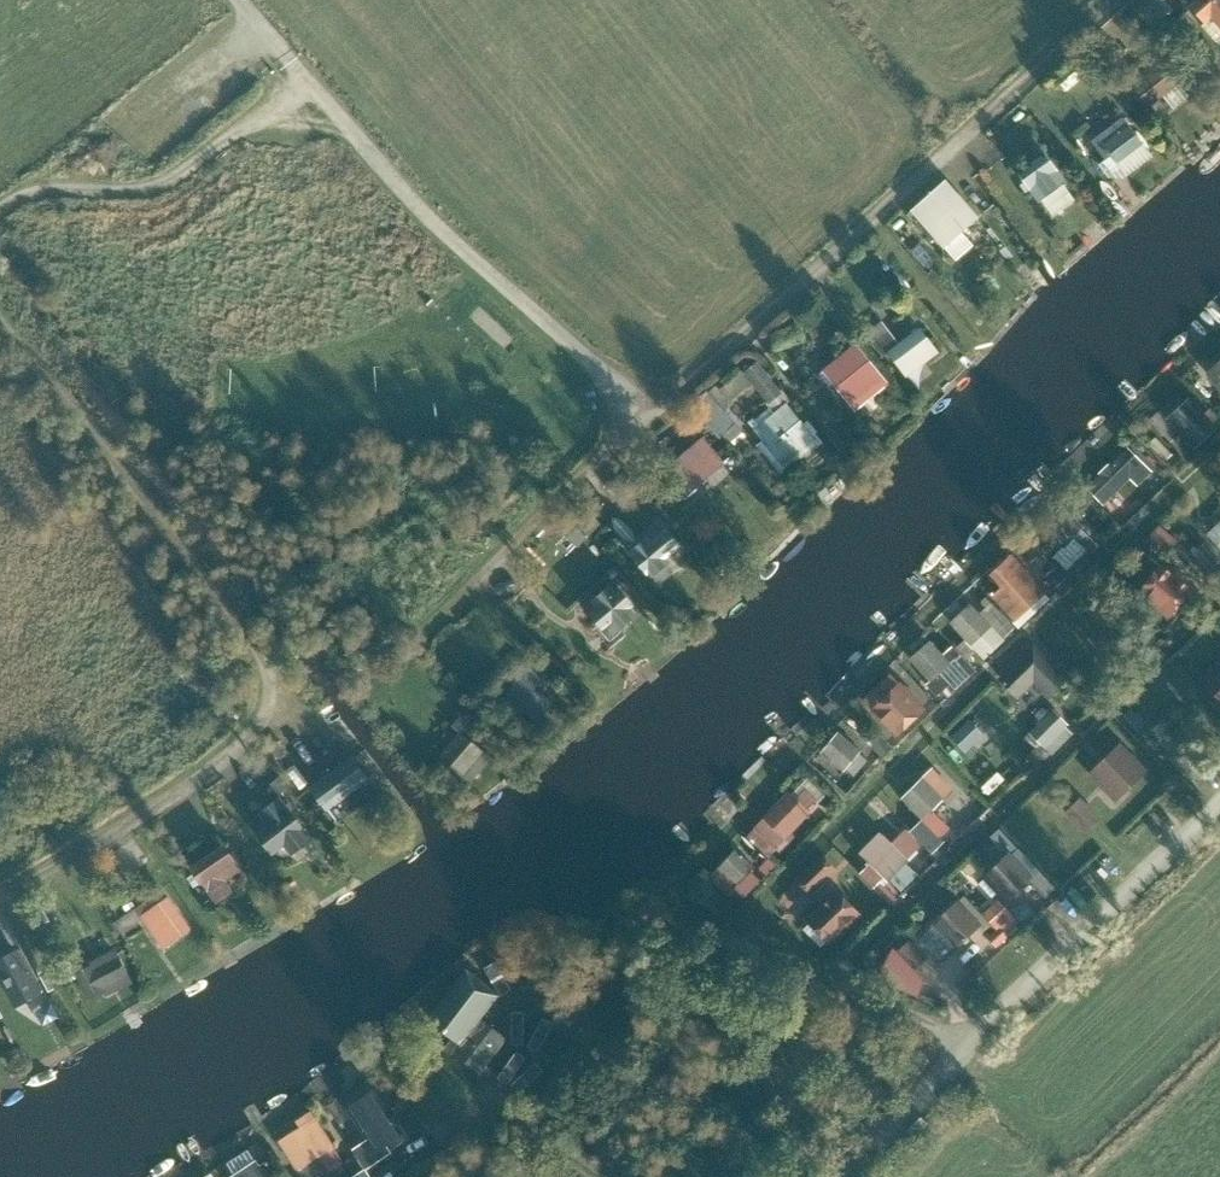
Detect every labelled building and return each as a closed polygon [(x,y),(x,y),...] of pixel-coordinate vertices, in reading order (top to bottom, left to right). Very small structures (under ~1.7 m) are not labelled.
[(1189,9),(1219,37),(1219,0),(1197,0),(1189,9)] [(1188,86),(1156,52),(1125,80),(1157,114),(1188,86)] [(1129,102),(1083,130),(1112,179),(1158,151),(1129,102)] [(1056,147),(1016,172),(1050,227),(1090,202),(1056,147)] [(977,208),(946,172),(909,205),(954,256),(974,238),(961,222),(977,208)] [(922,317),(889,344),(910,369),(942,342),(922,317)] [(893,373),(859,334),(821,367),(855,406),(893,373)] [(763,356),(748,366),(773,402),(788,392),(763,356)] [(1209,374),(1219,385),(1219,364),(1209,374)] [(701,402),(732,442),(750,428),(730,403),(757,382),(746,368),(701,402)] [(822,431),(793,394),(754,424),(784,461),(822,431)] [(1192,403),(1173,422),(1194,444),(1214,426),(1192,403)] [(710,426),(679,454),(704,482),(735,455),(710,426)] [(1107,467),(1086,488),(1100,503),(1124,478),(1132,486),(1146,471),(1127,452),(1109,470),(1107,467)] [(1064,508),(1046,527),(1064,544),(1057,551),(1075,568),(1098,544),(1081,527),(1082,526),(1064,508)] [(1207,536),(1219,550),(1219,524),(1207,536)] [(685,555),(657,525),(636,545),(664,575),(685,555)] [(1159,525),(1148,539),(1166,553),(1177,540),(1159,525)] [(1197,552),(1213,568),(1219,561),(1219,553),(1208,541),(1197,552)] [(1011,555),(992,573),(1003,585),(993,594),(1016,619),(1038,598),(1028,588),(1035,581),(1011,555)] [(1151,558),(1135,579),(1144,587),(1141,591),(1170,613),(1189,588),(1179,580),(1183,576),(1173,568),(1169,572),(1151,558)] [(655,609),(619,567),(587,595),(624,637),(655,609)] [(970,604),(951,621),(985,656),(1003,639),(970,604)] [(928,640),(910,657),(930,679),(949,662),(928,640)] [(1034,647),(1003,677),(1018,693),(1034,677),(1049,692),(1064,677),(1034,647)] [(553,680),(526,657),(501,684),(528,708),(553,680)] [(1205,677),(1219,693),(1219,663),(1205,677)] [(891,675),(866,699),(898,732),(923,708),(891,675)] [(1031,734),(1050,752),(1072,729),(1052,711),(1031,734)] [(975,715),(955,734),(972,751),(992,732),(975,715)] [(490,744),(465,721),(447,742),(471,764),(490,744)] [(838,733),(823,750),(852,775),(867,757),(838,733)] [(321,740),(301,754),(335,801),(355,787),(321,740)] [(1119,747),(1094,771),(1106,783),(1114,775),(1126,787),(1142,772),(1119,747)] [(923,777),(902,797),(940,835),(949,826),(933,809),(952,789),(934,770),(925,779),(923,777)] [(1102,809),(1081,788),(1065,804),(1085,825),(1102,809)] [(791,795),(747,838),(766,857),(774,849),(779,854),(793,839),(788,834),(817,805),(804,793),(797,800),(791,795)] [(285,799),(259,816),(273,838),(300,820),(285,799)] [(866,849),(862,852),(889,879),(908,859),(906,857),(918,845),(903,831),(891,843),(881,833),(877,837),(877,836),(865,848),(866,849)] [(231,835),(194,856),(212,883),(248,860),(231,835)] [(734,853),(719,868),(736,885),(751,870),(734,853)] [(1008,853),(985,875),(1008,899),(1030,877),(1010,856),(1008,853)] [(823,856),(802,877),(814,888),(834,868),(823,856)] [(176,887),(143,906),(164,942),(197,923),(176,887)] [(838,892),(809,920),(810,922),(815,917),(832,934),(827,939),(828,940),(858,911),(838,892)] [(989,908),(1000,924),(1016,913),(1005,897),(989,908)] [(957,901),(934,923),(935,924),(947,936),(955,945),(956,947),(979,925),(958,902),(957,901)] [(558,933),(491,1026),(530,1054),(597,961),(558,933)] [(112,937),(71,963),(94,998),(134,973),(112,937)] [(910,939),(896,953),(912,970),(926,957),(910,939)] [(504,987),(461,960),(429,1011),(472,1038),(504,987)] [(38,972),(3,992),(20,1021),(55,1002),(38,972)] [(377,1100),(355,1114),(371,1138),(378,1148),(384,1143),(400,1133),(393,1123),(398,1120),(390,1108),(385,1111),(377,1100)] [(301,1126),(277,1140),(294,1168),(318,1154),(327,1170),(342,1161),(312,1111),(297,1120),(301,1126)] [(277,1176),(264,1155),(229,1176),(276,1176),(277,1176)] [(371,1165),(356,1173),(358,1176),(377,1176),(371,1165)]
